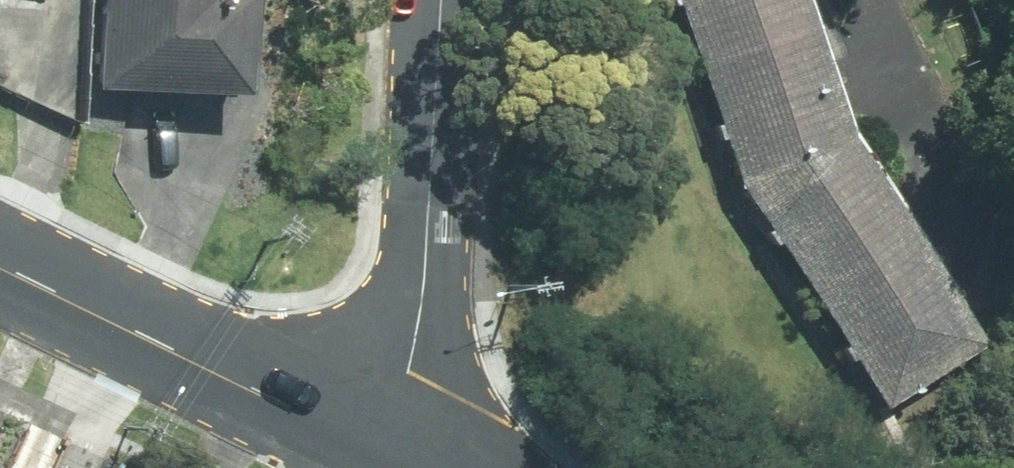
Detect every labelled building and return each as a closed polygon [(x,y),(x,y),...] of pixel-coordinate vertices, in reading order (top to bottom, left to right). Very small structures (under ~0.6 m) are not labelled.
[(103,87),(247,92),(250,0),(105,0),(103,87)] [(686,25),(763,0),(678,0),(686,25)] [(714,112),(830,75),(806,0),(763,0),(686,25),(714,112)] [(738,185),(761,218),(857,154),(845,131),(830,75),(714,112),(738,185)] [(761,218),(816,301),(912,237),(857,154),(761,218)] [(816,301),(887,404),(981,339),(912,237),(816,301)]
